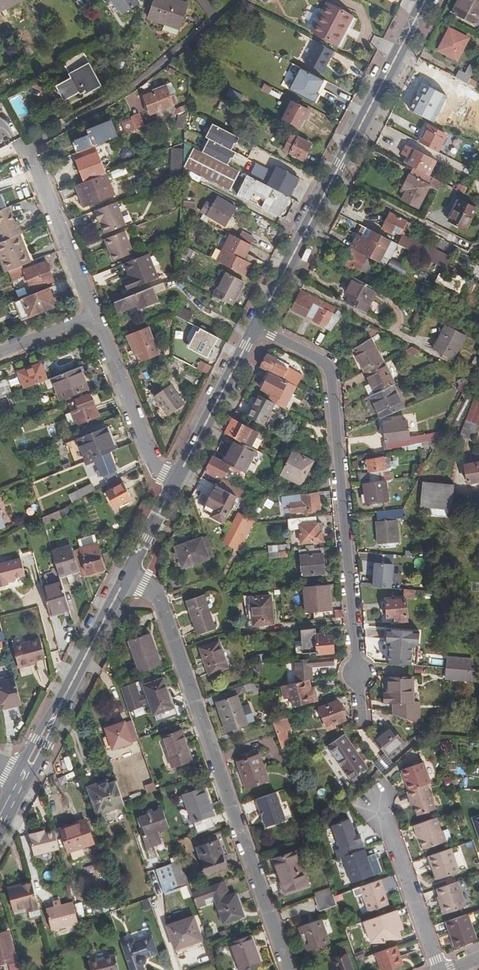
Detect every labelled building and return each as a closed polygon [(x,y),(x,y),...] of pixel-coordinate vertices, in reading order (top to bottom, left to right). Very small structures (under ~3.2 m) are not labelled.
[(20,0),(0,0),(0,11),(20,0)] [(110,14),(114,11),(108,0),(101,0),(110,14)] [(122,15),(138,3),(136,0),(111,0),(122,15)] [(174,0),(154,0),(148,19),(179,29),(187,4),(174,0)] [(453,14),(475,26),(478,18),(478,0),(460,0),(453,14)] [(323,13),(346,25),(348,26),(353,18),(327,5),(323,13)] [(336,45),(346,25),(323,13),(318,11),(315,12),(308,24),(310,29),(314,31),(313,33),(336,45)] [(469,40),(449,29),(437,52),(457,62),(469,40)] [(298,57),(302,59),(312,40),(308,38),(298,57)] [(333,52),(315,43),(305,64),(322,73),(333,52)] [(101,86),(83,53),(63,63),(71,78),(56,86),(64,100),(79,92),(80,95),(83,93),(85,95),(101,86)] [(457,69),(454,78),(468,82),(471,73),(457,69)] [(321,84),(303,75),(293,94),(311,103),(321,84)] [(270,79),(266,85),(284,94),(288,88),(270,79)] [(146,114),(177,103),(170,82),(138,92),(146,114)] [(457,86),(455,91),(439,83),(432,98),(478,120),(478,96),(477,96),(457,86)] [(18,116),(27,111),(18,96),(10,101),(18,116)] [(435,101),(427,121),(451,131),(459,112),(435,101)] [(292,102),(283,120),(298,128),(308,110),(292,102)] [(118,120),(123,132),(143,124),(138,112),(118,120)] [(478,138),(478,126),(465,119),(460,130),(478,138)] [(75,141),(79,152),(117,137),(111,121),(87,130),(89,135),(75,141)] [(446,137),(428,127),(420,143),(438,153),(446,137)] [(292,135),(284,150),(303,161),(311,145),(292,135)] [(434,153),(418,145),(407,166),(413,169),(423,174),(434,153)] [(169,168),(180,168),(181,147),(170,146),(169,168)] [(232,169),(194,149),(184,168),(228,192),(239,172),(232,169)] [(230,150),(225,160),(233,165),(238,154),(230,150)] [(241,173),(248,159),(239,155),(232,169),(239,172),(241,173)] [(75,161),(83,182),(94,178),(85,157),(75,161)] [(247,176),(289,198),(300,175),(281,166),(277,174),(248,159),(241,173),(247,176)] [(112,178),(126,173),(124,165),(109,171),(112,178)] [(423,174),(413,169),(401,193),(405,195),(402,201),(418,209),(434,180),(423,174)] [(83,182),(75,185),(85,208),(115,195),(106,173),(94,178),(83,182)] [(295,201),(289,198),(247,176),(237,196),(246,201),(252,191),(266,199),(261,208),(280,218),(281,217),(285,220),(295,201)] [(192,207),(194,197),(183,195),(181,205),(192,207)] [(200,212),(204,214),(210,218),(225,226),(236,208),(218,196),(212,205),(206,202),(200,212)] [(0,201),(0,208),(11,204),(8,198),(0,201)] [(98,218),(100,222),(104,233),(124,225),(116,203),(93,211),(96,219),(98,218)] [(9,207),(0,210),(0,233),(2,232),(5,240),(17,235),(20,234),(22,233),(20,226),(17,227),(15,222),(9,207)] [(472,218),(456,210),(449,223),(465,231),(472,218)] [(200,219),(207,222),(210,218),(204,214),(200,219)] [(405,232),(410,224),(391,214),(382,230),(390,235),(395,226),(405,232)] [(125,231),(107,238),(112,253),(111,254),(113,261),(133,253),(125,231)] [(238,238),(250,245),(254,238),(241,232),(238,238)] [(390,242),(373,233),(368,242),(357,237),(350,250),(375,263),(379,264),(382,257),(390,242)] [(23,251),(25,250),(20,234),(17,235),(23,251)] [(2,255),(8,271),(9,271),(22,266),(30,263),(25,250),(23,251),(17,235),(5,240),(0,242),(0,256),(2,255)] [(231,235),(218,260),(244,273),(251,262),(244,258),(247,252),(251,245),(250,245),(238,238),(231,235)] [(400,240),(397,245),(400,247),(416,255),(419,250),(400,240)] [(390,242),(382,257),(387,259),(390,258),(397,245),(390,242)] [(350,250),(336,243),(333,249),(345,256),(340,268),(353,274),(355,270),(368,276),(375,263),(350,250)] [(397,245),(390,258),(394,260),(400,247),(397,245)] [(147,254),(125,263),(130,278),(126,279),(129,289),(157,279),(157,278),(147,254)] [(386,266),(398,271),(400,264),(388,259),(386,266)] [(46,262),(23,271),(25,274),(31,290),(53,281),(46,262)] [(12,279),(25,274),(23,271),(22,266),(9,271),(12,279)] [(183,271),(179,278),(188,283),(192,276),(183,271)] [(225,272),(213,296),(232,305),(244,282),(225,272)] [(466,281),(452,273),(445,287),(459,294),(466,281)] [(366,315),(377,292),(353,279),(345,294),(351,297),(347,305),(366,315)] [(124,298),(114,301),(118,313),(137,306),(138,309),(158,301),(155,295),(157,294),(168,290),(165,282),(128,296),(124,298)] [(49,287),(21,299),(28,317),(56,306),(49,287)] [(335,309),(302,292),(292,311),(326,328),(335,309)] [(114,301),(124,298),(123,295),(122,293),(112,297),(114,301)] [(186,321),(188,322),(193,313),(181,306),(176,316),(186,321)] [(175,316),(173,357),(182,361),(186,321),(176,316),(175,316)] [(208,356),(216,334),(192,326),(185,348),(208,356)] [(157,355),(146,327),(127,334),(133,350),(137,349),(139,353),(141,361),(157,355)] [(370,338),(374,333),(367,327),(363,332),(370,338)] [(465,337),(445,327),(433,351),(452,361),(465,337)] [(383,363),(371,340),(352,349),(364,373),(383,363)] [(267,356),(260,369),(270,374),(283,381),(288,371),(288,370),(278,365),(279,362),(267,356)] [(178,367),(182,361),(173,357),(170,358),(166,359),(164,360),(178,367)] [(206,372),(209,364),(199,360),(195,368),(206,372)] [(290,367),(279,362),(278,365),(288,370),(290,367)] [(18,372),(25,388),(47,380),(40,363),(18,372)] [(383,363),(364,373),(371,385),(364,388),(368,398),(371,397),(393,386),(394,386),(383,363)] [(80,367),(51,378),(59,400),(88,389),(80,367)] [(293,373),(288,371),(283,381),(287,383),(293,373)] [(293,372),(293,373),(287,383),(297,388),(302,377),(293,372)] [(272,397),(269,402),(275,405),(285,410),(297,388),(287,383),(283,381),(270,374),(261,391),(272,397)] [(171,384),(153,396),(167,415),(184,403),(171,384)] [(380,420),(403,411),(393,386),(371,397),(380,420)] [(7,395),(0,398),(0,404),(2,408),(11,405),(7,395)] [(90,395),(76,400),(80,410),(72,413),(76,424),(98,416),(90,395)] [(246,418),(263,427),(275,405),(269,402),(257,396),(246,418)] [(474,402),(460,438),(471,442),(477,427),(478,428),(478,403),(474,402)] [(400,418),(391,420),(392,425),(384,426),(383,426),(388,451),(428,443),(426,436),(409,439),(406,422),(402,423),(400,418)] [(246,427),(231,420),(225,432),(245,443),(250,432),(245,430),(246,427)] [(18,423),(10,426),(16,441),(24,438),(18,423)] [(77,439),(85,461),(109,452),(115,450),(107,427),(77,439)] [(256,450),(234,439),(222,461),(229,465),(244,473),(256,450)] [(291,451),(284,465),(279,475),(301,486),(309,471),(307,470),(312,461),(291,451)] [(116,470),(109,452),(85,461),(85,462),(86,465),(96,462),(102,475),(116,470)] [(229,465),(222,461),(211,456),(203,472),(214,477),(216,473),(223,476),(229,465)] [(384,459),(367,462),(369,473),(385,470),(384,459)] [(469,466),(468,485),(478,483),(478,464),(469,466)] [(277,478),(272,487),(277,490),(282,481),(277,478)] [(221,480),(217,487),(235,497),(241,500),(245,492),(221,480)] [(123,482),(106,492),(115,508),(132,498),(123,482)] [(385,482),(364,485),(367,505),(388,502),(385,482)] [(92,483),(74,493),(77,500),(95,490),(92,483)] [(453,487),(423,484),(421,508),(451,511),(453,487)] [(217,487),(215,486),(206,505),(214,509),(210,516),(222,522),(235,497),(217,487)] [(320,509),(318,492),(299,494),(300,501),(289,502),(291,513),(320,509)] [(61,517),(62,517),(70,512),(67,506),(59,511),(61,517)] [(42,517),(44,523),(61,517),(59,511),(44,516),(42,517)] [(407,518),(403,511),(387,513),(387,520),(407,518)] [(223,542),(240,551),(253,524),(254,522),(238,514),(223,542)] [(315,516),(287,520),(289,530),(298,529),(300,544),(322,542),(321,531),(318,531),(317,523),(316,523),(315,516)] [(397,521),(375,523),(377,543),(399,542),(397,521)] [(201,538),(174,547),(176,552),(172,553),(174,560),(178,559),(181,569),(208,560),(201,538)] [(267,545),(267,556),(286,556),(286,544),(267,545)] [(52,551),(59,576),(79,570),(74,555),(70,545),(52,551)] [(97,548),(74,555),(79,570),(80,574),(81,576),(104,569),(97,548)] [(321,548),(299,550),(302,576),(323,574),(321,548)] [(390,587),(392,554),(371,553),(369,586),(390,587)] [(8,583),(7,580),(13,578),(25,575),(21,558),(0,564),(0,587),(8,584),(8,583)] [(49,615),(69,609),(61,581),(42,587),(49,615)] [(306,612),(314,612),(331,611),(330,592),(329,585),(304,587),(306,612)] [(449,595),(444,597),(448,606),(453,604),(449,595)] [(270,596),(250,597),(253,625),(273,623),(270,596)] [(203,597),(186,602),(197,634),(214,628),(203,597)] [(404,598),(385,600),(385,602),(381,602),(382,610),(386,609),(387,618),(395,617),(395,620),(406,619),(404,598)] [(388,630),(388,637),(419,640),(420,632),(388,630)] [(323,633),(315,634),(315,635),(316,654),(333,653),(332,635),(323,636),(323,633)] [(149,634),(128,641),(139,673),(160,666),(149,634)] [(387,664),(410,666),(411,645),(419,646),(419,640),(388,637),(387,643),(389,643),(387,664)] [(30,661),(36,659),(45,657),(40,639),(26,643),(13,646),(19,666),(30,663),(30,661)] [(219,642),(199,649),(208,675),(227,668),(219,642)] [(411,645),(410,666),(411,666),(417,666),(419,646),(411,645)] [(333,657),(293,660),(295,683),(308,680),(313,679),(311,666),(333,664),(333,657)] [(447,668),(478,671),(474,660),(448,657),(447,668)] [(33,672),(30,663),(19,666),(21,675),(33,672)] [(423,674),(424,667),(417,666),(411,666),(411,674),(423,674)] [(478,671),(447,668),(444,668),(444,678),(478,681),(478,671)] [(21,704),(14,678),(0,682),(0,702),(2,709),(21,704)] [(394,701),(395,716),(417,723),(416,701),(412,702),(411,678),(388,679),(388,695),(384,695),(385,702),(394,701)] [(163,679),(143,686),(146,695),(139,697),(134,683),(120,688),(128,712),(142,707),(142,705),(149,703),(153,715),(173,708),(163,679)] [(257,680),(243,685),(245,693),(252,691),(253,695),(261,692),(261,691),(257,680)] [(310,688),(308,680),(295,683),(287,685),(291,701),(292,706),(310,702),(307,689),(310,688)] [(228,699),(237,696),(245,693),(243,685),(226,691),(228,699)] [(246,723),(246,722),(241,709),(237,696),(228,699),(215,704),(224,730),(231,728),(238,726),(246,723)] [(338,701),(319,708),(326,727),(345,720),(338,701)] [(249,706),(241,709),(246,722),(253,720),(249,706)] [(287,726),(284,718),(272,723),(275,733),(279,744),(285,741),(281,728),(287,726)] [(123,723),(105,729),(112,749),(131,743),(123,723)] [(384,753),(386,756),(404,742),(390,726),(373,741),(384,753)] [(181,731),(161,738),(172,767),(191,761),(181,731)] [(344,736),(327,748),(349,779),(365,768),(344,736)] [(450,741),(441,743),(445,754),(453,752),(450,741)] [(240,756),(242,761),(254,757),(253,752),(240,756)] [(373,763),(381,774),(392,764),(386,756),(384,753),(373,763)] [(242,761),(237,763),(245,788),(267,780),(259,756),(254,757),(242,761)] [(426,784),(430,783),(422,758),(399,765),(408,790),(409,790),(426,784)] [(96,814),(123,805),(122,801),(115,782),(106,785),(105,781),(87,788),(96,814)] [(153,782),(143,784),(145,792),(155,790),(153,782)] [(435,808),(426,784),(409,790),(413,805),(417,815),(435,808)] [(197,833),(213,827),(209,816),(213,815),(203,788),(182,796),(191,822),(193,821),(197,833)] [(262,815),(261,816),(264,826),(283,819),(274,791),(254,798),(258,809),(260,808),(262,815)] [(160,831),(169,828),(162,809),(138,817),(145,836),(141,838),(145,849),(164,842),(160,831)] [(435,817),(412,825),(414,833),(418,832),(419,837),(423,848),(443,841),(439,830),(435,817)] [(340,856),(364,848),(358,832),(356,825),(352,827),(349,818),(330,825),(339,847),(334,849),(337,857),(340,856)] [(67,852),(69,851),(82,847),(93,843),(85,821),(60,829),(67,852)] [(39,835),(38,831),(28,834),(34,855),(59,849),(54,831),(44,834),(39,835)] [(216,841),(196,847),(206,874),(225,868),(216,841)] [(82,847),(69,851),(72,860),(85,856),(82,847)] [(364,848),(340,856),(341,858),(349,882),(374,873),(367,855),(365,847),(364,848)] [(434,865),(438,878),(458,871),(458,870),(450,847),(427,856),(431,866),(434,865)] [(297,852),(275,859),(282,881),(281,882),(285,893),(307,886),(297,852)] [(374,852),(367,855),(374,873),(381,871),(374,852)] [(180,860),(183,870),(189,868),(185,858),(180,860)] [(183,870),(180,860),(155,869),(163,893),(188,885),(183,870)] [(379,877),(358,885),(367,910),(386,904),(380,886),(382,885),(379,877)] [(219,881),(225,896),(229,895),(223,880),(219,881)] [(225,896),(219,881),(191,892),(196,906),(215,900),(222,923),(243,916),(235,893),(229,895),(225,896)] [(438,896),(444,912),(465,905),(456,881),(436,888),(438,896)] [(27,920),(40,917),(31,885),(8,891),(13,910),(24,907),(27,920)] [(331,891),(313,897),(318,911),(336,905),(332,894),(331,891)] [(51,930),(78,923),(72,902),(45,909),(51,930)] [(392,910),(363,920),(369,934),(369,940),(383,940),(383,936),(396,935),(396,926),(398,926),(398,918),(395,918),(392,910)] [(454,935),(450,936),(453,946),(475,938),(471,927),(466,913),(449,919),(454,935)] [(193,917),(166,927),(175,950),(201,941),(193,917)] [(321,919),(298,927),(306,951),(328,944),(321,919)] [(454,935),(449,919),(445,920),(450,936),(454,935)] [(1,963),(14,960),(8,935),(0,937),(0,960),(1,963)] [(230,943),(239,969),(242,969),(260,964),(250,936),(230,943)] [(120,944),(129,969),(144,969),(142,965),(144,964),(145,962),(146,960),(145,958),(157,954),(151,937),(134,942),(133,939),(120,944)] [(395,944),(373,952),(377,964),(379,969),(384,969),(400,965),(397,958),(399,957),(395,944)] [(113,954),(95,959),(87,961),(90,969),(117,969),(113,954)] [(336,969),(349,969),(343,955),(332,959),(336,969)] [(13,969),(21,969),(18,961),(11,963),(13,969)]
